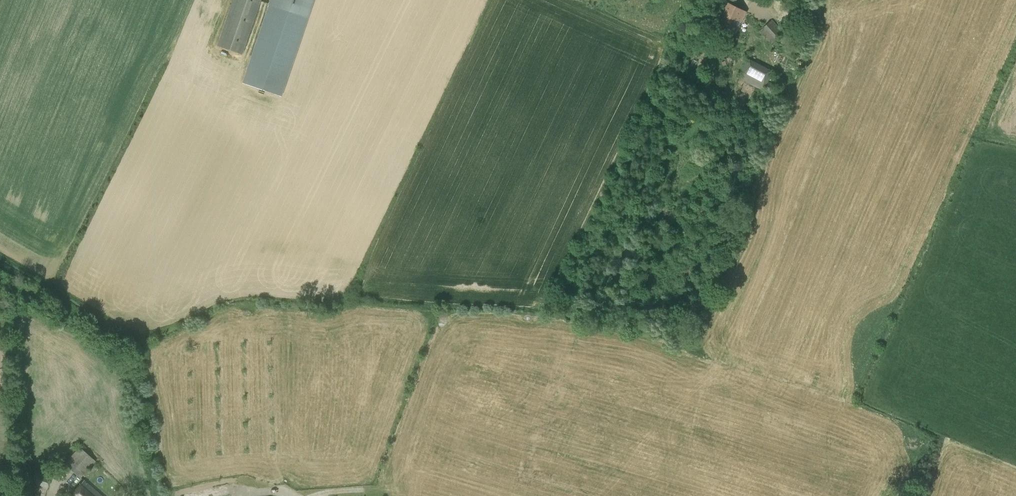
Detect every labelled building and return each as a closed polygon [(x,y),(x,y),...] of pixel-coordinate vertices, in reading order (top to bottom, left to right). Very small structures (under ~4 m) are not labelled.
[(216,46),(242,55),(261,0),(232,0),(216,46)] [(244,84),(282,97),(314,0),(272,0),(244,84)] [(727,2),(716,24),(736,34),(747,12),(727,2)] [(783,33),(772,21),(764,29),(775,40),(783,33)] [(798,31),(793,26),(788,31),(794,36),(798,31)] [(763,91),(773,71),(751,61),(748,59),(738,78),(763,91)] [(769,83),(769,85),(768,84),(764,91),(774,96),(779,88),(769,83)] [(98,457),(93,453),(90,457),(79,447),(64,464),(81,478),(98,457)] [(84,480),(70,495),(102,495),(84,480)]
